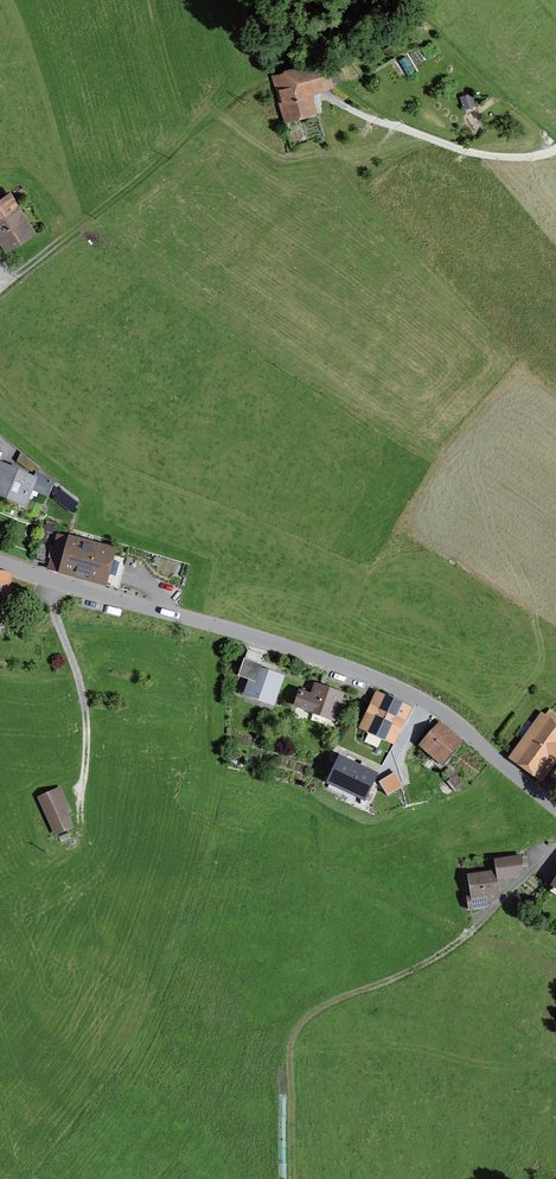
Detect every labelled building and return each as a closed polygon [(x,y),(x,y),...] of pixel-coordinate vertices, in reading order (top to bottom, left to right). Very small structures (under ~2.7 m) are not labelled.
[(405,58),(400,61),(408,75),(414,72),(405,58)] [(307,93),(330,86),(323,62),(279,74),(279,76),(274,78),(284,118),(312,110),(307,93)] [(471,94),(461,98),(465,109),(475,106),(471,94)] [(0,205),(0,233),(8,246),(27,234),(6,201),(0,205)] [(0,469),(0,493),(24,504),(26,498),(44,505),(53,484),(35,476),(25,468),(21,476),(3,468),(2,470),(0,469)] [(74,513),(82,503),(63,489),(56,499),(74,513)] [(54,548),(39,544),(35,559),(50,564),(49,566),(113,584),(121,558),(57,540),(54,548)] [(8,621),(10,574),(4,572),(0,572),(0,620),(8,621)] [(272,703),(281,678),(259,671),(261,666),(244,660),(239,676),(252,681),(247,695),(272,703)] [(342,696),(316,687),(313,697),(301,693),(296,706),(334,719),(342,696)] [(380,698),(367,727),(391,738),(404,710),(380,698)] [(552,712),(526,748),(521,744),(512,756),(540,777),(553,758),(555,760),(555,715),(552,712)] [(454,747),(457,743),(439,728),(421,749),(429,756),(432,752),(446,764),(458,750),(454,747)] [(374,776),(341,760),(330,782),(363,798),(374,776)] [(389,795),(404,786),(396,771),(380,781),(389,795)] [(59,790),(41,798),(57,833),(71,827),(64,812),(69,810),(59,790)] [(61,842),(71,838),(68,833),(59,838),(61,842)] [(518,875),(517,868),(523,867),(521,857),(498,861),(501,878),(518,875)] [(499,893),(496,872),(472,876),(475,897),(469,898),(470,910),(487,907),(486,899),(491,898),(490,894),(499,893)]
